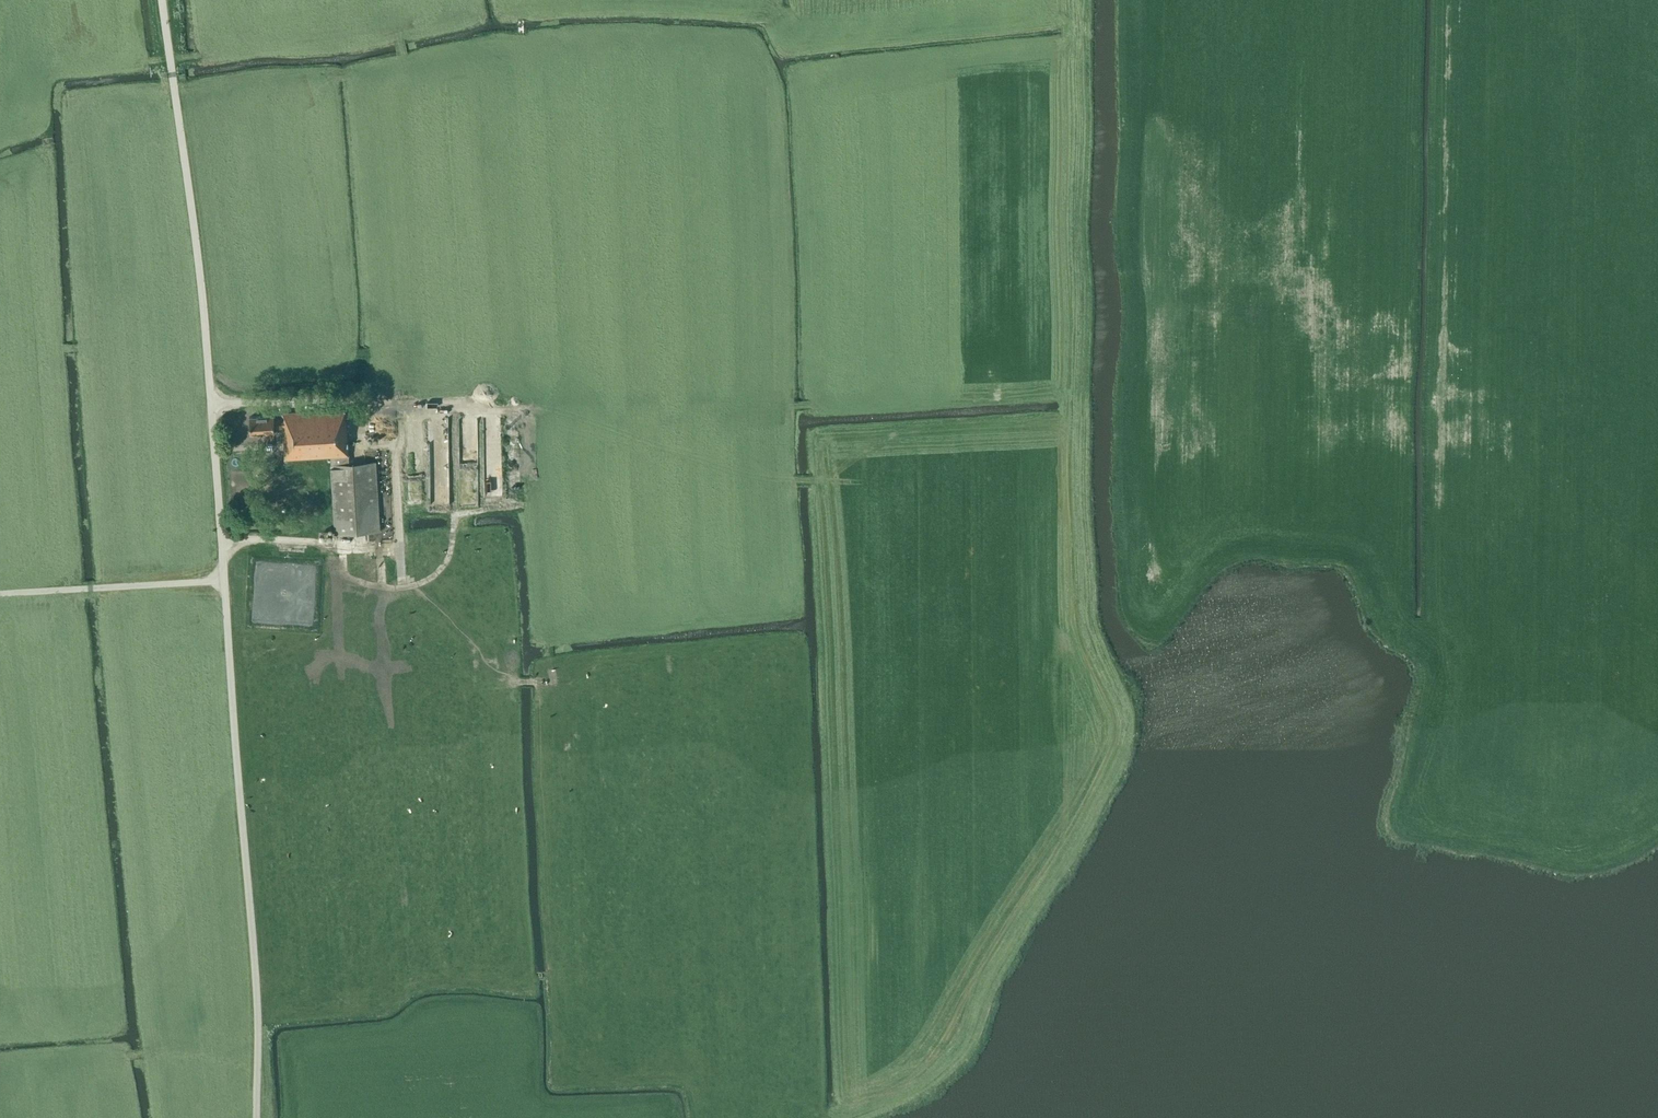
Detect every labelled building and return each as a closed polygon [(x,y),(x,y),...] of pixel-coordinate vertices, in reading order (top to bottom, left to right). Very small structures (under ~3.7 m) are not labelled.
[(376,462),(349,464),(346,420),(343,420),(342,409),(282,413),(282,419),(273,419),(273,416),(249,417),(250,434),(274,432),(274,428),(283,428),(285,460),(331,457),(336,534),(381,530),(376,462)]
